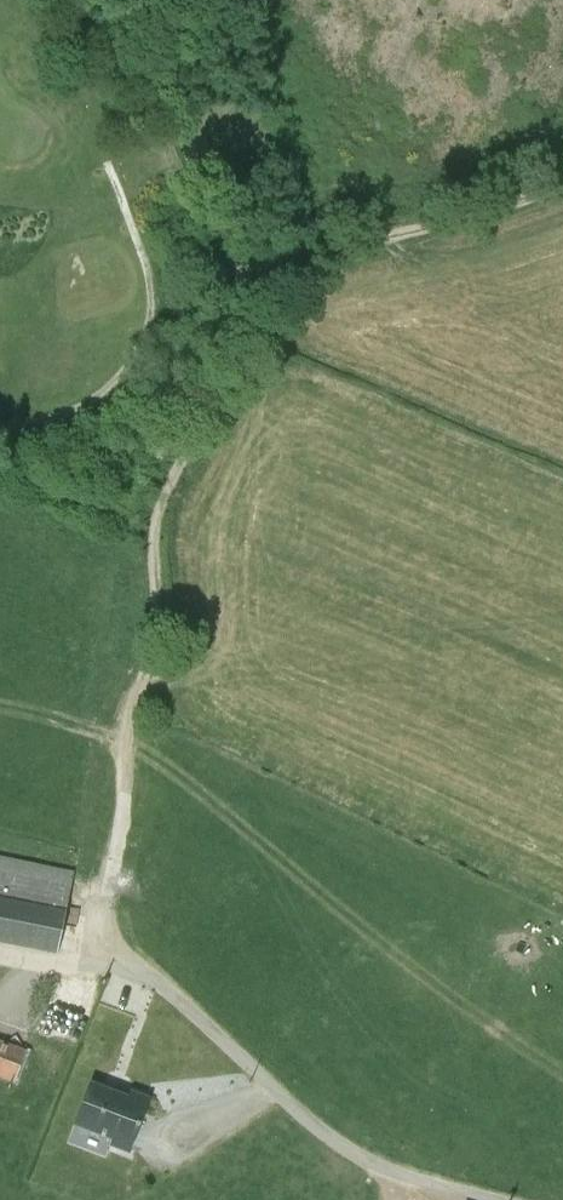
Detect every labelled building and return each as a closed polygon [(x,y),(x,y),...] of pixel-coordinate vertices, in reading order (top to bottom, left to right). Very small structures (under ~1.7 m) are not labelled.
[(66,949),(78,871),(0,855),(0,936),(66,949)] [(0,1040),(0,1072),(4,1074),(22,1048),(0,1040)] [(128,1092),(89,1078),(74,1123),(111,1136),(109,1142),(132,1150),(152,1093),(130,1086),(128,1092)]
